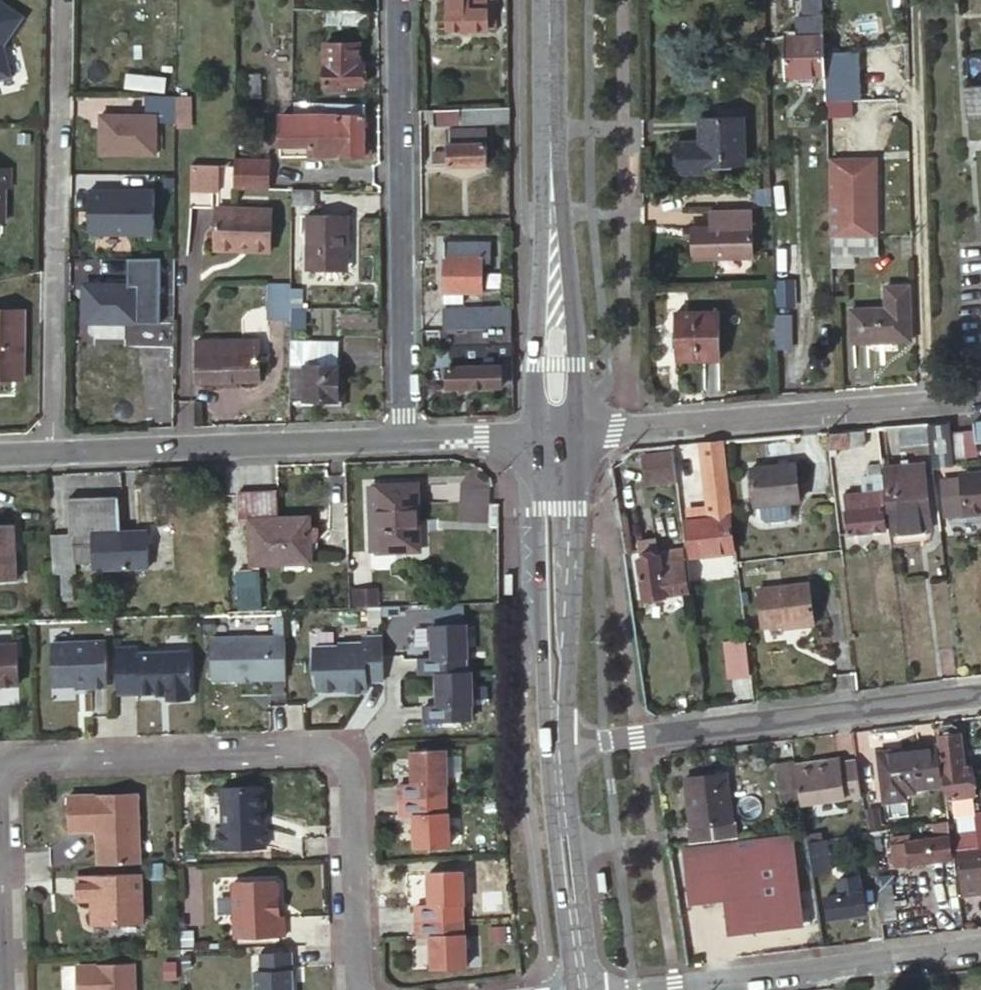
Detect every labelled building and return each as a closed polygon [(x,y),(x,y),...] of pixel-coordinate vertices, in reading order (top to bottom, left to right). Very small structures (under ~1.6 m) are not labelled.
[(15,75),(6,44),(25,16),(2,0),(0,0),(0,79),(15,75)] [(447,28),(497,29),(496,0),(447,0),(447,28)] [(813,33),(823,33),(823,20),(822,0),(802,0),(802,20),(808,28),(813,28),(813,33)] [(366,11),(341,11),(340,26),(366,26),(366,11)] [(783,74),(824,74),(823,33),(813,33),(782,33),(783,74)] [(326,85),(345,84),(365,85),(365,69),(360,69),(360,45),(325,45),(326,85)] [(966,113),(980,113),(980,82),(965,83),(966,113)] [(176,94),(147,94),(147,114),(156,114),(156,115),(176,116),(176,94)] [(191,126),(191,96),(178,96),(178,126),(191,126)] [(825,97),(827,157),(829,157),(845,157),(857,157),(855,97),(825,97)] [(364,141),(364,103),(324,103),(324,117),(281,117),(281,154),(371,155),(371,140),(364,141)] [(510,108),(433,109),(433,123),(511,122),(510,108)] [(156,114),(147,114),(101,113),(100,151),(155,153),(156,115),(156,114)] [(744,161),(743,114),(700,115),(700,138),(675,138),(675,162),(744,161)] [(434,151),(434,165),(487,164),(487,129),(449,130),(448,151),(434,151)] [(161,153),(176,154),(176,140),(162,139),(161,153)] [(845,157),(829,157),(832,237),(847,237),(847,234),(846,179),(845,157)] [(233,188),(268,189),(268,159),(234,158),(233,188)] [(221,191),(221,164),(189,164),(189,191),(221,191)] [(0,167),(0,220),(5,220),(6,187),(11,187),(11,167),(0,167)] [(877,179),(846,179),(847,234),(878,234),(877,179)] [(771,184),(760,185),(760,198),(771,198),(771,184)] [(314,191),(292,190),(292,205),(313,205),(314,191)] [(697,224),(698,254),(758,254),(757,205),(715,205),(715,225),(697,224)] [(216,210),(216,248),(254,249),(254,253),(272,253),(272,211),(216,210)] [(306,215),(304,270),(340,271),(341,238),(348,239),(349,216),(306,215)] [(444,291),(445,291),(462,292),(483,292),(482,261),(482,240),(444,240),(444,291)] [(493,240),(482,240),(482,261),(492,261),(493,240)] [(830,241),(830,256),(877,255),(876,240),(830,241)] [(90,273),(90,282),(159,285),(159,276),(90,273)] [(84,282),(83,322),(158,324),(159,285),(90,282),(84,282)] [(268,321),(291,320),(291,308),(291,285),(268,285),(268,321)] [(853,308),(854,340),(911,339),(909,285),(888,285),(888,307),(853,308)] [(462,300),(462,292),(445,291),(445,300),(462,300)] [(25,372),(26,303),(0,303),(0,372),(25,372)] [(444,306),(444,329),(513,329),(513,307),(444,306)] [(678,340),(678,357),(721,356),(720,310),(677,311),(678,333),(672,333),(672,340),(678,340)] [(775,312),(776,345),(792,344),(791,312),(775,312)] [(513,329),(444,329),(442,329),(442,347),(452,347),(452,361),(487,362),(487,359),(494,360),(494,357),(513,357),(513,347),(513,329)] [(197,341),(197,383),(260,383),(260,341),(197,341)] [(291,366),(337,366),(338,341),(291,341),(291,366)] [(448,386),(514,386),(513,357),(494,357),(494,360),(487,359),(487,362),(452,361),(452,367),(448,367),(448,386)] [(337,366),(291,366),(290,401),(325,402),(325,408),(343,408),(344,389),(339,389),(339,366),(337,366)] [(949,420),(930,422),(933,442),(934,450),(952,448),(950,430),(949,420)] [(930,422),(903,424),(904,444),(933,442),(930,422)] [(830,430),(832,455),(841,454),(840,449),(853,448),(853,446),(868,443),(867,427),(857,428),(830,430)] [(975,428),(965,429),(968,458),(978,457),(976,441),(975,428)] [(965,429),(950,430),(952,448),(953,459),(968,458),(965,429)] [(727,440),(705,442),(712,518),(690,520),(693,555),(739,551),(727,440)] [(654,447),(657,468),(678,466),(676,445),(654,447)] [(755,464),(758,502),(803,497),(799,459),(755,464)] [(887,467),(891,511),(932,507),(927,463),(887,467)] [(886,505),(889,506),(885,471),(865,473),(867,492),(868,491),(869,507),(886,505)] [(937,479),(941,515),(980,511),(980,474),(937,479)] [(488,522),(490,478),(461,476),(458,520),(488,522)] [(424,550),(419,483),(378,485),(379,500),(372,501),(375,542),(382,541),(383,553),(424,550)] [(242,491),(244,519),(255,518),(258,559),(288,558),(288,551),(308,551),(308,541),(315,541),(316,540),(318,539),(319,538),(320,537),(322,534),(321,526),(314,526),(313,513),(281,515),(279,488),(242,491)] [(889,529),(886,505),(869,507),(868,491),(867,492),(847,494),(851,533),(889,529)] [(73,532),(54,533),(57,572),(66,572),(68,609),(80,609),(77,572),(79,571),(78,562),(96,561),(97,570),(152,567),(149,528),(123,529),(121,492),(70,495),(73,532)] [(20,575),(15,520),(0,521),(0,576),(20,575)] [(640,556),(645,598),(668,596),(667,593),(691,591),(685,547),(657,551),(657,548),(645,550),(646,555),(640,556)] [(242,571),(244,608),(266,607),(264,569),(242,571)] [(766,626),(786,623),(795,622),(796,628),(820,625),(814,582),(761,589),(764,616),(766,626)] [(381,589),(355,590),(356,606),(382,605),(381,589)] [(761,589),(746,591),(749,618),(764,616),(761,589)] [(420,655),(421,671),(439,671),(466,669),(466,656),(468,656),(467,622),(434,623),(435,655),(420,655)] [(287,677),(286,635),(213,637),(214,680),(287,677)] [(385,679),(383,636),(365,637),(365,643),(340,644),(341,646),(315,647),(315,671),(318,671),(318,685),(323,689),(343,689),(343,691),(368,690),(367,680),(385,679)] [(105,639),(53,641),(54,684),(90,683),(90,685),(107,684),(105,639)] [(731,678),(754,675),(750,640),(728,643),(731,678)] [(0,643),(0,684),(19,683),(18,643),(0,643)] [(116,646),(118,692),(168,689),(168,697),(191,696),(189,650),(138,652),(137,645),(116,646)] [(466,669),(439,671),(440,704),(426,704),(427,720),(472,718),(472,703),(473,703),(472,669),(466,669)] [(966,775),(965,765),(961,732),(958,733),(959,728),(953,721),(943,722),(940,726),(941,733),(939,733),(940,745),(945,783),(947,798),(976,795),(974,774),(966,775)] [(916,786),(945,783),(940,745),(902,750),(903,758),(879,761),(884,802),(908,799),(907,791),(916,790),(916,786)] [(401,797),(446,796),(446,781),(447,780),(446,747),(413,748),(414,781),(400,781),(401,797)] [(879,752),(879,761),(903,758),(902,750),(879,752)] [(797,766),(801,793),(802,804),(862,795),(857,761),(843,763),(842,761),(826,764),(826,761),(797,766)] [(786,795),(801,793),(797,766),(796,763),(782,765),(786,795)] [(966,775),(974,774),(973,764),(965,765),(966,775)] [(687,776),(693,826),(733,822),(727,772),(687,776)] [(219,828),(220,847),(267,845),(266,826),(263,827),(262,815),(266,811),(266,788),(262,784),(223,786),(224,828),(219,828)] [(70,794),(71,829),(99,828),(100,863),(141,862),(138,792),(70,794)] [(447,811),(446,796),(401,797),(402,813),(416,813),(417,845),(450,844),(448,811),(447,811)] [(954,859),(953,850),(952,834),(950,821),(934,823),(936,839),(907,843),(906,836),(892,838),(896,865),(954,859)] [(868,831),(871,851),(882,850),(878,830),(868,831)] [(952,834),(953,850),(959,849),(961,865),(960,865),(962,883),(965,883),(967,896),(980,894),(980,846),(978,831),(952,834)] [(808,844),(813,874),(829,872),(825,841),(808,844)] [(730,933),(752,931),(804,925),(796,844),(688,856),(692,903),(726,900),(730,933)] [(205,891),(205,865),(186,865),(187,891),(205,891)] [(418,919),(464,917),(463,902),(465,902),(463,868),(430,870),(432,902),(417,903),(418,919)] [(142,872),(78,874),(79,899),(93,899),(94,922),(144,920),(142,872)] [(827,896),(830,917),(868,912),(865,891),(861,891),(859,876),(840,879),(842,894),(827,896)] [(875,878),(881,922),(896,920),(890,876),(875,878)] [(237,936),(286,934),(286,916),(281,916),(280,883),(277,880),(235,881),(237,936)] [(464,917),(418,919),(419,935),(433,934),(434,967),(467,965),(466,932),(464,932),(464,917)] [(258,989),(295,989),(295,948),(258,948),(258,989)] [(164,962),(165,977),(180,977),(179,962),(164,962)] [(79,965),(80,989),(136,989),(135,963),(79,965)]
